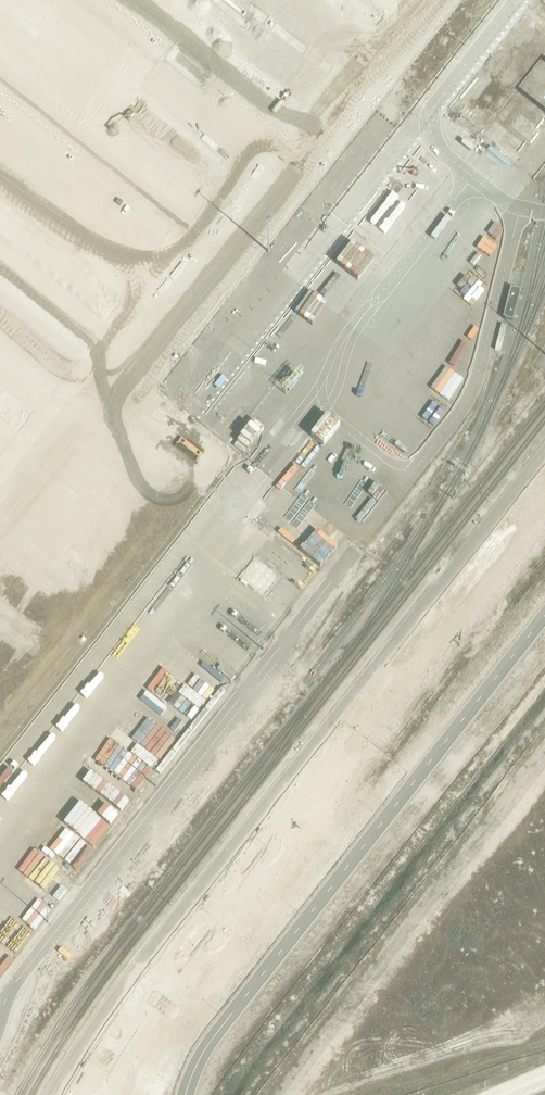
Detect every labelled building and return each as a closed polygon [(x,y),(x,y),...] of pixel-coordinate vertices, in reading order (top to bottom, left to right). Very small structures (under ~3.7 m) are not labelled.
[(299,210),(284,231),(287,233),(278,246),(313,271),(337,237),(299,210)] [(284,255),(278,265),(284,270),(291,260),(284,255)] [(253,317),(269,297),(247,280),(231,300),(253,317)] [(513,321),(521,290),(511,288),(503,318),(513,321)] [(259,319),(263,323),(278,305),(274,302),(259,319)] [(220,319),(241,336),(249,327),(228,310),(220,319)] [(261,383),(222,435),(243,451),(282,399),(261,383)] [(281,479),(266,502),(288,516),(303,492),(281,479)] [(240,574),(269,534),(248,519),(219,558),(240,574)] [(258,560),(242,580),(263,596),(279,576),(258,560)] [(142,700),(185,730),(201,707),(209,713),(225,689),(219,685),(225,676),(179,645),(142,700)] [(217,670),(232,681),(236,676),(221,665),(217,670)] [(94,758),(137,789),(176,736),(133,704),(94,758)] [(83,796),(115,815),(128,794),(87,769),(81,780),(89,785),(83,796)] [(75,875),(95,849),(61,822),(41,848),(75,875)] [(38,928),(54,906),(33,890),(16,911),(38,928)] [(21,950),(36,929),(5,907),(0,914),(0,936),(21,950)]
